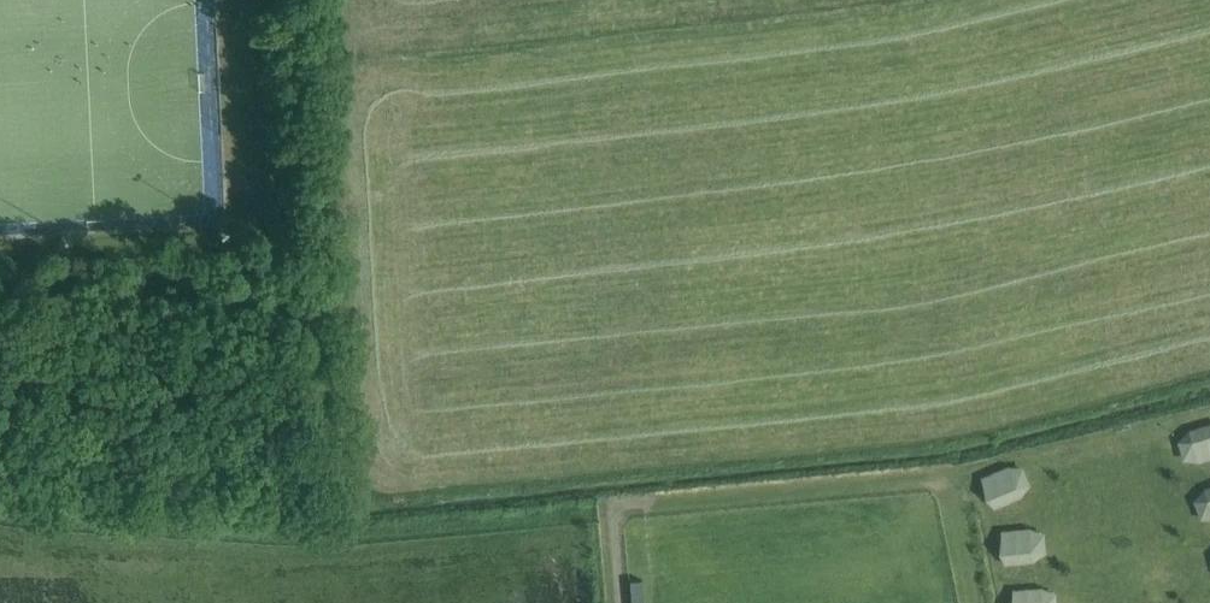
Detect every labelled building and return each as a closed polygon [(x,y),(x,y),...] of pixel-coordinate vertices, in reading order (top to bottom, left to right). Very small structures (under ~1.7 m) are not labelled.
[(1177,444),(1183,464),(1202,464),(1209,461),(1209,426),(1188,432),(1177,444)] [(1006,472),(982,479),(994,511),(1020,498),(1028,488),(1020,472),(1006,472)] [(1194,503),(1201,522),(1209,523),(1209,490),(1205,491),(1194,503)] [(1028,532),(1003,534),(1005,569),(1033,565),(1046,554),(1044,538),(1028,532)] [(1015,591),(1014,602),(1056,602),(1056,596),(1044,590),(1015,591)]
